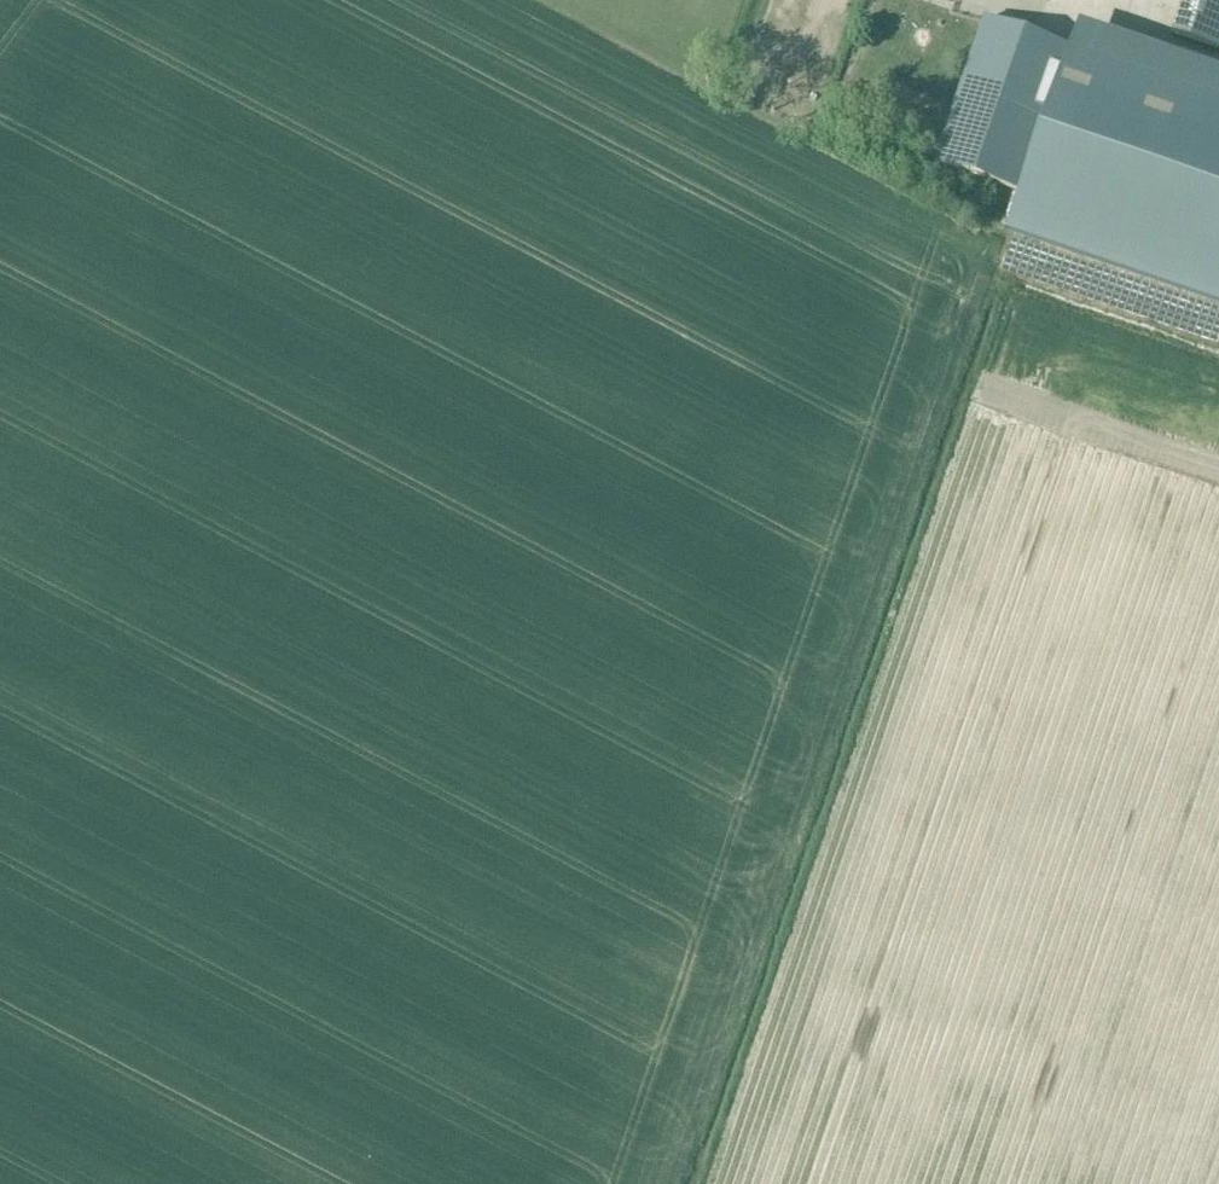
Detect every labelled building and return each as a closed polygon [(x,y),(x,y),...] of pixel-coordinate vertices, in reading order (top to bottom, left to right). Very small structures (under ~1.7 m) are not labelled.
[(1172,36),(1218,51),(1218,0),(1185,0),(1172,36)] [(984,21),(935,165),(1017,193),(1067,49),(984,21)] [(1072,47),(1009,230),(1218,302),(1218,97),(1072,47)]
